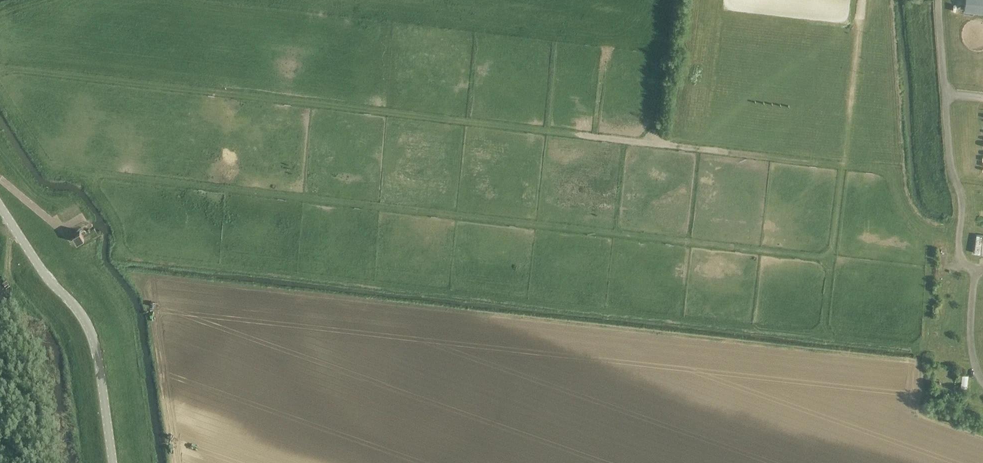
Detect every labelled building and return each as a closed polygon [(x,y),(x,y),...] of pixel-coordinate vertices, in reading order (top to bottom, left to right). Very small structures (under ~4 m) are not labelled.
[(974,253),(981,254),(982,235),(982,236),(982,229),(981,235),(976,235),(974,253)] [(80,231),(73,235),(77,243),(84,239),(83,237),(83,236),(81,233),(80,231)]
